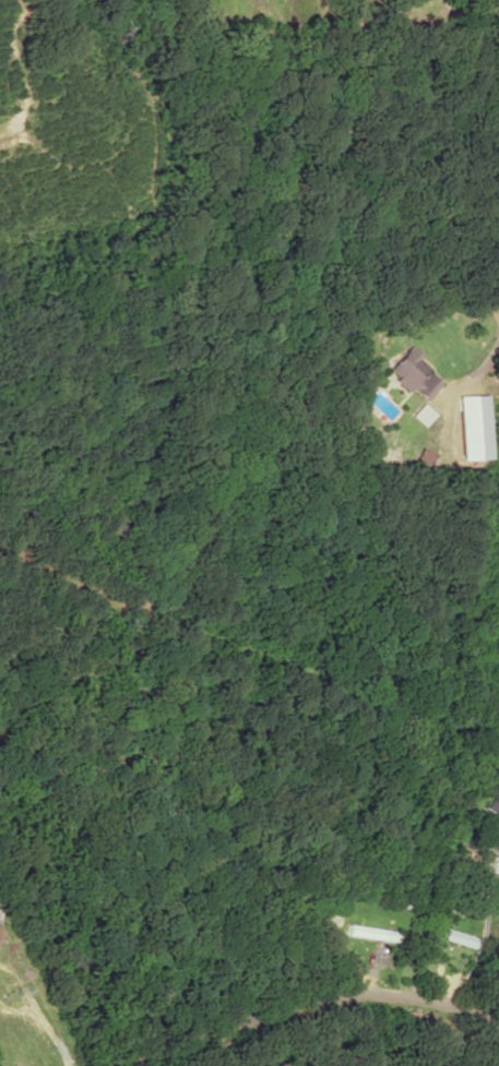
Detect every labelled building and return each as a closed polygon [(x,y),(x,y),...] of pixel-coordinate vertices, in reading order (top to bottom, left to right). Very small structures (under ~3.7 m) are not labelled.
[(423,400),(439,383),(424,369),(428,365),(406,345),(384,369),(408,390),(410,388),(423,400)] [(483,394),(456,395),(458,459),(485,458),(483,394)] [(498,811),(498,786),(487,804),(498,811)] [(475,946),(476,941),(467,938),(468,935),(431,924),(429,933),(475,946)]
